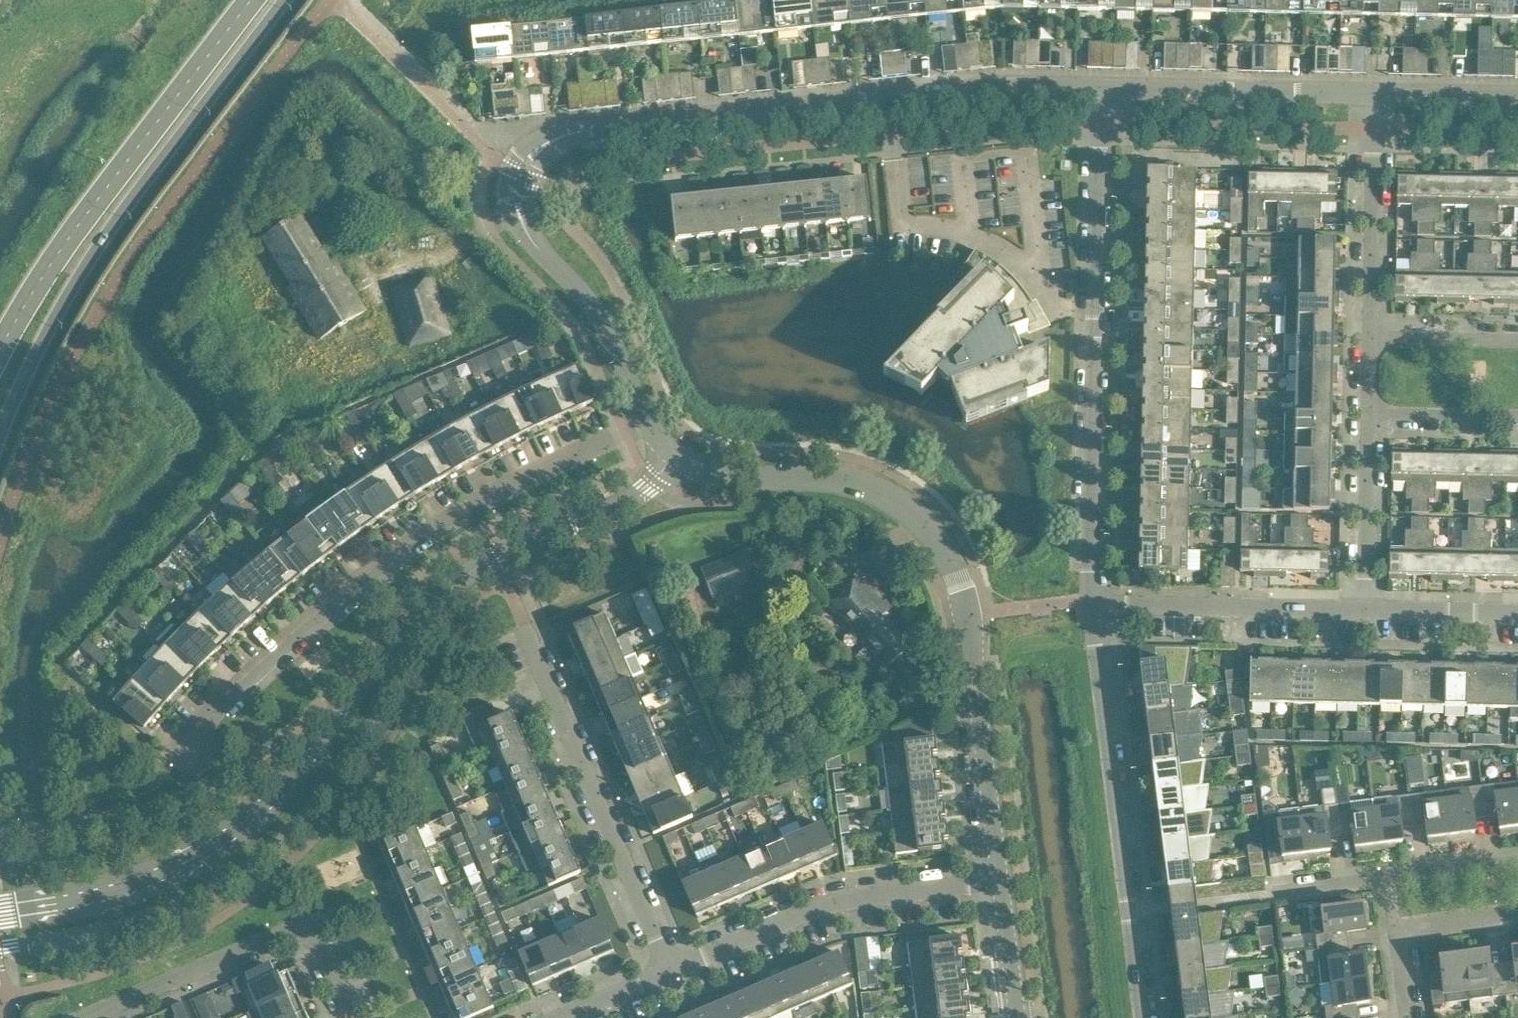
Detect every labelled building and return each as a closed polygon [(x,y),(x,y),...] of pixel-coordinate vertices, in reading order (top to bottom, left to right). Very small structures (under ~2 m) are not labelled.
[(773,0),(758,0),(736,2),(739,35),(776,31),(773,0)] [(811,0),(773,0),(776,31),(814,28),(811,0)] [(849,0),(811,0),(814,28),(851,24),(849,0)] [(887,0),(849,0),(851,24),(889,20),(887,0)] [(925,0),(887,0),(889,20),(926,16),(925,0)] [(962,0),(925,0),(926,16),(964,12),(962,0)] [(1001,0),(962,0),(964,12),(1002,8),(1001,0)] [(1040,0),(1001,0),(1002,8),(1040,9),(1040,0)] [(1077,0),(1040,0),(1040,9),(1077,10),(1077,0)] [(1115,0),(1077,0),(1077,10),(1115,11),(1115,0)] [(1153,0),(1115,0),(1115,11),(1153,11),(1153,0)] [(1191,0),(1153,0),(1153,11),(1190,12),(1191,0)] [(1228,0),(1191,0),(1190,12),(1228,13),(1228,0)] [(1266,0),(1228,0),(1228,13),(1266,14),(1266,0)] [(1304,0),(1266,0),(1266,14),(1303,15),(1304,0)] [(1341,0),(1304,0),(1303,15),(1341,15),(1341,0)] [(1379,0),(1341,0),(1341,15),(1379,16),(1379,0)] [(1417,0),(1379,0),(1379,16),(1416,17),(1417,0)] [(1454,0),(1417,0),(1416,17),(1454,18),(1454,0)] [(1492,0),(1454,0),(1454,18),(1491,18),(1492,0)] [(1491,18),(1517,19),(1517,0),(1492,0),(1491,18)] [(739,35),(736,2),(698,6),(701,39),(739,35)] [(701,39),(698,6),(661,10),(664,43),(701,39)] [(664,43),(661,10),(623,14),(626,47),(664,43)] [(626,47),(623,14),(586,18),(589,51),(626,47)] [(589,51),(586,18),(548,22),(551,55),(589,51)] [(551,55),(548,22),(511,26),(514,59),(551,55)] [(514,59),(511,26),(472,30),(475,63),(514,59)] [(1356,29),(1356,47),(1370,46),(1370,29),(1356,29)] [(1038,66),(1039,41),(1027,40),(1025,65),(1038,66)] [(1051,66),(1052,41),(1039,41),(1038,66),(1051,66)] [(982,68),(979,42),(967,44),(970,69),(982,68)] [(1113,67),(1114,42),(1102,42),(1101,67),(1113,67)] [(1126,68),(1127,42),(1114,42),(1113,67),(1126,68)] [(970,69),(967,44),(954,45),(957,70),(970,69)] [(1189,69),(1190,44),(1177,44),(1176,69),(1189,69)] [(1202,69),(1202,44),(1190,44),(1189,69),(1202,69)] [(1264,70),(1265,45),(1252,45),(1252,70),(1264,70)] [(1277,71),(1277,46),(1265,45),(1264,70),(1277,71)] [(1340,72),(1340,47),(1328,47),(1327,72),(1340,72)] [(1352,72),(1353,47),(1340,47),(1340,72),(1352,72)] [(1415,74),(1416,49),(1403,48),(1402,73),(1415,74)] [(1428,74),(1428,49),(1416,49),(1415,74),(1428,74)] [(907,75),(905,50),(892,51),(895,76),(907,75)] [(1490,75),(1491,50),(1478,50),(1477,75),(1490,75)] [(1503,76),(1503,50),(1491,50),(1490,75),(1503,76)] [(895,76),(892,51),(880,53),(882,78),(895,76)] [(832,83),(830,58),(817,59),(820,84),(832,83)] [(820,84),(817,59),(804,60),(807,86),(820,84)] [(928,61),(913,62),(914,78),(928,78),(928,61)] [(757,91),(755,66),(742,67),(745,92),(757,91)] [(745,92),(742,67),(729,68),(732,93),(745,92)] [(682,99),(680,73),(667,75),(670,100),(682,99)] [(670,100),(667,75),(654,76),(657,101),(670,100)] [(607,106),(605,81),(592,83),(595,107),(607,106)] [(592,83),(579,84),(582,109),(595,107),(592,83)] [(532,114),(530,89),(517,90),(520,115),(532,114)] [(520,115),(517,90),(505,91),(507,117),(520,115)] [(1196,190),(1196,170),(1174,169),(1174,164),(1159,163),(1158,169),(1147,168),(1147,182),(1150,182),(1149,188),(1149,189),(1196,190)] [(1277,202),(1278,170),(1262,170),(1262,175),(1249,175),(1248,232),(1257,232),(1257,219),(1264,219),(1265,202),(1277,202)] [(1306,234),(1307,176),(1295,176),(1295,170),(1278,170),(1277,202),(1292,203),(1292,220),(1297,220),(1297,233),(1306,234)] [(1336,204),(1336,171),(1319,171),(1319,176),(1307,176),(1306,234),(1314,234),(1314,221),(1320,221),(1321,213),(1336,213),(1336,204)] [(1425,236),(1426,178),(1415,178),(1415,173),(1398,172),(1397,205),(1412,205),(1412,222),(1418,223),(1417,236),(1425,236)] [(1454,206),(1455,174),(1440,173),(1439,179),(1426,178),(1425,236),(1435,236),(1435,223),(1441,223),(1441,206),(1454,206)] [(1482,237),(1484,180),(1472,179),(1472,174),(1455,174),(1454,206),(1469,206),(1468,223),(1474,223),(1474,237),(1482,237)] [(1512,207),(1512,175),(1496,174),(1496,180),(1484,180),(1482,237),(1491,237),(1492,224),(1498,224),(1498,207),(1512,207)] [(1242,191),(1243,178),(1231,178),(1231,191),(1242,191)] [(871,221),(866,179),(864,179),(864,184),(858,185),(858,179),(842,181),(843,186),(844,186),(848,221),(869,219),(869,221),(871,221)] [(844,186),(843,186),(837,187),(836,182),(821,183),(821,189),(823,188),(827,224),(848,221),(844,186)] [(823,188),(821,189),(815,189),(815,184),(799,186),(800,191),(802,191),(805,226),(827,224),(823,188)] [(802,191),(800,191),(794,191),(793,186),(778,188),(778,193),(780,193),(784,228),(805,226),(802,191)] [(1195,210),(1196,190),(1149,189),(1149,188),(1147,188),(1147,202),(1149,202),(1149,209),(1195,210)] [(780,193),(778,193),(772,194),(772,189),(756,190),(757,195),(759,195),(762,230),(784,228),(780,193)] [(759,195),(757,195),(751,196),(750,191),(735,192),(735,198),(737,197),(741,232),(762,230),(759,195)] [(737,197),(735,198),(729,198),(729,193),(713,195),(714,200),(716,200),(719,235),(741,232),(737,197)] [(716,200),(714,200),(708,200),(707,195),(692,197),(692,202),(694,202),(698,237),(719,235),(716,200)] [(694,202),(692,202),(686,203),(686,198),(671,199),(676,242),(677,242),(677,239),(698,237),(694,202)] [(1242,211),(1242,199),(1231,199),(1230,211),(1242,211)] [(1195,230),(1195,210),(1149,209),(1147,208),(1146,222),(1149,222),(1149,228),(1149,229),(1195,230)] [(1242,224),(1242,211),(1230,211),(1230,224),(1242,224)] [(365,312),(334,262),(330,264),(301,217),(264,239),(294,287),(290,289),(320,339),(365,312)] [(1194,250),(1195,230),(1149,229),(1149,228),(1146,228),(1146,242),(1148,242),(1148,248),(1148,249),(1194,250)] [(1241,251),(1241,239),(1230,238),(1230,251),(1241,251)] [(1340,260),(1340,249),(1335,249),(1335,239),(1299,239),(1299,259),(1340,260)] [(1424,298),(1425,241),(1417,241),(1417,254),(1411,254),(1411,271),(1396,270),(1395,303),(1412,303),(1413,298),(1424,298)] [(1452,304),(1453,272),(1440,271),(1440,254),(1434,254),(1434,241),(1425,241),(1424,298),(1437,299),(1437,304),(1452,304)] [(1481,300),(1482,242),(1474,242),(1474,255),(1468,255),(1468,272),(1453,272),(1452,304),(1469,305),(1469,299),(1481,300)] [(1510,306),(1510,273),(1497,272),(1497,255),(1491,255),(1491,242),(1482,242),(1481,300),(1494,300),(1494,305),(1510,306)] [(1194,270),(1194,250),(1148,249),(1148,248),(1146,248),(1145,262),(1148,262),(1148,268),(1148,269),(1194,270)] [(1260,258),(1260,249),(1247,249),(1247,258),(1260,258)] [(1010,338),(1027,331),(1043,325),(1041,319),(1039,316),(1037,312),(1035,306),(1032,302),(1030,298),(1027,294),(1024,290),(1019,284),(1016,280),(1013,277),(1006,270),(1002,267),(999,264),(991,259),(984,255),(980,252),(975,250),(918,331),(927,339),(924,342),(920,339),(885,376),(909,388),(911,386),(921,395),(940,376),(963,418),(1023,395),(1025,399),(1049,390),(1050,348),(1018,359),(1010,338)] [(1241,264),(1241,251),(1230,251),(1229,264),(1241,264)] [(1260,268),(1260,258),(1247,258),(1247,267),(1260,268)] [(1340,270),(1340,260),(1299,259),(1298,278),(1334,279),(1334,270),(1340,270)] [(1194,290),(1194,270),(1148,269),(1148,268),(1145,268),(1145,282),(1147,282),(1147,288),(1147,289),(1194,290)] [(1510,273),(1510,306),(1517,306),(1517,273),(1510,273)] [(1260,278),(1247,277),(1246,296),(1259,296),(1260,278)] [(1240,291),(1241,279),(1229,278),(1229,291),(1240,291)] [(1339,298),(1339,288),(1334,288),(1334,279),(1298,278),(1298,297),(1339,298)] [(449,333),(433,279),(395,290),(410,345),(449,333)] [(1193,310),(1194,290),(1147,289),(1147,288),(1145,288),(1144,302),(1147,302),(1147,308),(1147,309),(1193,310)] [(1240,304),(1240,291),(1229,291),(1229,304),(1240,304)] [(1259,306),(1259,296),(1246,296),(1246,306),(1259,306)] [(1339,308),(1339,298),(1298,297),(1285,297),(1285,316),(1333,317),(1334,308),(1339,308)] [(1193,330),(1193,310),(1147,309),(1147,308),(1144,308),(1144,322),(1147,322),(1146,328),(1146,329),(1193,330)] [(1338,337),(1338,326),(1333,326),(1333,317),(1285,316),(1285,336),(1338,337)] [(1240,331),(1240,319),(1228,318),(1228,331),(1240,331)] [(1258,335),(1259,326),(1246,325),(1246,335),(1258,335)] [(1192,350),(1193,330),(1146,329),(1146,328),(1144,328),(1144,342),(1146,342),(1146,348),(1146,349),(1192,350)] [(546,344),(541,332),(540,331),(532,335),(537,348),(546,344)] [(1239,344),(1240,331),(1228,331),(1228,344),(1239,344)] [(1258,355),(1258,344),(1258,335),(1246,335),(1245,355),(1258,355)] [(1285,336),(1284,355),(1297,355),(1333,356),(1333,347),(1338,347),(1338,337),(1285,336)] [(552,356),(546,344),(537,348),(543,360),(552,356)] [(1192,370),(1192,350),(1146,349),(1146,348),(1143,348),(1143,362),(1146,362),(1146,368),(1146,369),(1192,370)] [(501,363),(495,351),(495,350),(486,355),(492,368),(501,363)] [(1258,373),(1258,355),(1245,355),(1245,373),(1258,373)] [(1332,364),(1333,356),(1297,355),(1296,374),(1337,375),(1338,365),(1332,364)] [(1239,371),(1239,359),(1238,359),(1227,358),(1227,371),(1239,371)] [(507,375),(501,363),(492,368),(498,379),(507,375)] [(593,403),(578,365),(555,375),(571,413),(593,403)] [(1191,390),(1192,370),(1146,369),(1146,368),(1143,368),(1143,382),(1145,382),(1145,388),(1145,389),(1191,390)] [(456,382),(449,370),(441,375),(447,387),(456,382)] [(1238,384),(1239,371),(1227,371),(1227,384),(1238,384)] [(1245,373),(1245,383),(1257,383),(1258,373),(1245,373)] [(1337,386),(1337,375),(1296,374),(1296,394),(1332,394),(1332,386),(1337,386)] [(571,413),(555,375),(533,385),(550,422),(571,413)] [(462,394),(456,382),(447,387),(453,399),(462,394)] [(550,422),(533,385),(511,395),(529,432),(550,422)] [(1191,410),(1191,390),(1145,389),(1145,388),(1143,388),(1142,402),(1145,402),(1145,408),(1145,409),(1191,410)] [(410,402),(403,390),(394,395),(401,407),(410,402)] [(1331,403),(1332,394),(1296,394),(1295,413),(1337,414),(1337,403),(1331,403)] [(529,432),(511,395),(500,401),(490,406),(508,443),(529,432)] [(1238,411),(1238,399),(1227,398),(1226,411),(1238,411)] [(417,413),(410,402),(401,407),(408,419),(417,413)] [(1257,412),(1257,403),(1244,402),(1244,412),(1257,412)] [(508,443),(490,406),(477,413),(468,417),(488,453),(495,450),(508,443)] [(1191,430),(1191,410),(1145,409),(1145,408),(1142,408),(1142,422),(1144,422),(1144,428),(1144,429),(1191,430)] [(355,427),(363,422),(356,410),(355,410),(348,415),(355,427)] [(1238,424),(1238,411),(1226,411),(1226,424),(1238,424)] [(1257,431),(1257,422),(1257,412),(1244,412),(1244,421),(1244,431),(1257,431)] [(1336,424),(1337,414),(1295,413),(1285,413),(1285,432),(1331,433),(1331,424),(1336,424)] [(488,453),(468,417),(458,422),(447,429),(468,465),(488,453)] [(370,433),(363,422),(355,427),(362,438),(370,433)] [(1190,450),(1191,430),(1144,429),(1144,428),(1142,428),(1141,442),(1144,442),(1144,448),(1144,449),(1190,450)] [(468,465),(447,429),(437,434),(427,440),(447,476),(468,465)] [(316,442),(309,431),(301,436),(309,447),(316,442)] [(1258,451),(1258,440),(1257,440),(1257,431),(1244,431),(1244,440),(1244,450),(1258,451)] [(1336,452),(1336,442),(1331,442),(1331,433),(1285,432),(1285,451),(1336,452)] [(1238,451),(1238,438),(1226,438),(1226,451),(1238,451)] [(447,476),(427,440),(416,447),(406,453),(427,488),(447,476)] [(324,453),(316,442),(309,447),(316,458),(324,453)] [(1190,470),(1190,450),(1144,449),(1144,448),(1141,448),(1141,462),(1144,462),(1143,468),(1143,469),(1190,470)] [(1257,469),(1258,451),(1244,450),(1243,469),(1257,469)] [(1419,513),(1421,456),(1409,455),(1409,450),(1392,450),(1391,482),(1406,483),(1406,500),(1412,500),(1412,513),(1419,513)] [(1449,483),(1449,451),(1434,450),(1434,456),(1421,456),(1419,513),(1429,514),(1429,500),(1435,500),(1436,483),(1449,483)] [(1237,471),(1237,463),(1238,451),(1226,451),(1226,463),(1214,463),(1214,470),(1237,471)] [(1336,462),(1336,452),(1285,451),(1284,471),(1294,472),(1294,471),(1330,471),(1330,462),(1336,462)] [(1476,515),(1478,457),(1466,456),(1466,451),(1449,451),(1449,483),(1463,484),(1463,501),(1469,501),(1468,514),(1476,515)] [(1506,485),(1507,452),(1491,452),(1490,457),(1478,457),(1476,515),(1486,515),(1486,501),(1492,501),(1492,484),(1506,485)] [(1507,452),(1506,485),(1517,485),(1517,452),(1507,452)] [(427,488),(406,453),(394,460),(385,466),(408,501),(427,488)] [(274,470),(266,459),(258,465),(266,476),(274,470)] [(408,501),(385,466),(376,472),(365,479),(388,513),(408,501)] [(1189,490),(1190,470),(1143,469),(1143,468),(1141,468),(1141,482),(1143,482),(1143,488),(1143,489),(1189,490)] [(1257,489),(1257,469),(1243,469),(1243,489),(1257,489)] [(282,481),(274,470),(266,476),(274,487),(282,481)] [(1335,490),(1335,480),(1330,480),(1330,471),(1294,471),(1294,472),(1294,490),(1335,490)] [(1237,491),(1237,478),(1225,478),(1225,491),(1237,491)] [(388,513),(365,479),(345,493),(369,526),(380,519),(388,513)] [(1189,510),(1189,490),(1143,489),(1143,488),(1140,488),(1140,502),(1143,502),(1143,508),(1143,509),(1189,510)] [(1257,498),(1257,489),(1243,489),(1243,497),(1257,498)] [(1335,501),(1335,490),(1294,490),(1284,490),(1283,511),(1329,511),(1329,501),(1335,501)] [(1236,503),(1237,491),(1225,491),(1225,503),(1236,503)] [(369,526),(345,493),(336,499),(326,506),(350,540),(358,534),(369,526)] [(238,506),(230,495),(222,501),(231,512),(238,506)] [(247,517),(238,506),(231,512),(239,523),(247,517)] [(350,540),(326,506),(306,521),(331,554),(344,544),(350,540)] [(1188,530),(1189,510),(1143,509),(1143,508),(1140,508),(1140,522),(1142,522),(1142,528),(1142,529),(1188,530)] [(1270,578),(1270,545),(1257,545),(1257,527),(1251,527),(1251,514),(1242,514),(1241,572),(1254,572),(1254,578),(1270,578)] [(1299,573),(1300,515),(1291,515),(1291,528),(1285,528),(1284,545),(1270,545),(1270,578),(1286,578),(1286,573),(1299,573)] [(1328,579),(1329,546),(1314,546),(1314,529),(1308,529),(1308,516),(1300,515),(1299,573),(1311,573),(1311,579),(1328,579)] [(1236,531),(1236,518),(1224,518),(1224,531),(1236,531)] [(1418,576),(1419,518),(1412,518),(1411,531),(1405,531),(1405,548),(1390,548),(1389,580),(1407,581),(1407,575),(1418,576)] [(1447,582),(1447,549),(1434,549),(1435,531),(1428,531),(1429,518),(1419,518),(1418,576),(1431,576),(1431,581),(1447,582)] [(1475,577),(1476,519),(1468,519),(1468,532),(1462,532),(1462,549),(1447,549),(1447,582),(1463,582),(1463,577),(1475,577)] [(1504,583),(1504,550),(1491,550),(1491,533),(1485,533),(1486,519),(1476,519),(1475,577),(1488,577),(1488,582),(1504,583)] [(331,554),(306,521),(288,535),(313,568),(331,554)] [(1188,550),(1188,530),(1142,529),(1142,528),(1140,528),(1139,542),(1142,542),(1142,549),(1188,550)] [(1235,543),(1236,531),(1224,531),(1224,543),(1235,543)] [(203,542),(194,532),(186,538),(196,549),(203,542)] [(313,568),(288,535),(269,550),(295,582),(305,574),(313,568)] [(212,553),(203,542),(196,549),(205,559),(212,553)] [(764,579),(758,567),(761,565),(750,544),(701,569),(717,601),(764,579)] [(1187,571),(1188,550),(1142,549),(1141,556),(1139,556),(1139,570),(1154,570),(1154,573),(1164,574),(1164,571),(1187,571)] [(295,582),(269,550),(250,566),(277,597),(286,590),(295,582)] [(1234,587),(1235,550),(1224,550),(1223,562),(1219,562),(1220,587),(1234,587)] [(1504,550),(1504,583),(1517,583),(1517,550),(1504,550)] [(277,597),(250,566),(232,582),(259,613),(269,604),(277,597)] [(161,585),(168,578),(159,567),(151,575),(161,585)] [(911,647),(883,616),(889,611),(859,577),(831,601),(888,667),(897,659),(902,665),(914,654),(909,649),(911,647)] [(178,587),(168,578),(161,585),(171,594),(178,587)] [(259,613),(232,582),(224,589),(214,598),(242,628),(259,613)] [(660,620),(647,589),(633,596),(645,625),(648,624),(660,620)] [(242,628),(214,598),(204,608),(197,614),(225,644),(242,628)] [(134,613),(124,603),(116,611),(126,620),(134,613)] [(143,623),(134,613),(126,620),(136,630),(143,623)] [(225,644),(197,614),(180,631),(209,660),(225,644)] [(616,638),(605,614),(574,628),(574,629),(577,628),(579,633),(569,637),(577,655),(616,638)] [(665,632),(660,620),(648,624),(654,636),(665,632)] [(172,624),(155,641),(192,677),(209,660),(180,631),(172,624)] [(624,658),(616,638),(577,655),(585,675),(624,658)] [(99,649),(89,640),(82,647),(92,656),(99,649)] [(155,640),(138,658),(146,666),(176,694),(192,677),(155,641),(155,640)] [(677,659),(671,647),(660,652),(665,664),(677,659)] [(1184,687),(1189,649),(1199,649),(1199,647),(1138,647),(1138,648),(1141,648),(1141,649),(1141,651),(1143,663),(1140,663),(1143,688),(1160,686),(1160,690),(1196,686),(1196,685),(1184,687)] [(109,658),(99,649),(92,656),(102,666),(109,658)] [(636,653),(624,658),(585,675),(594,695),(633,678),(644,673),(636,653)] [(682,671),(677,659),(665,664),(671,676),(682,671)] [(1272,703),(1273,661),(1258,660),(1258,662),(1251,662),(1252,659),(1250,659),(1249,703),(1272,703)] [(1293,704),(1294,663),(1287,663),(1287,661),(1273,661),(1272,703),(1293,704)] [(1315,704),(1316,661),(1301,661),(1301,663),(1294,663),(1293,704),(1315,704)] [(1337,704),(1337,664),(1330,664),(1330,662),(1316,661),(1315,704),(1337,704)] [(1358,705),(1359,662),(1344,662),(1344,664),(1337,664),(1337,704),(1358,705)] [(1380,705),(1381,665),(1374,665),(1374,663),(1359,662),(1358,705),(1380,705)] [(1401,706),(1402,663),(1388,663),(1387,665),(1381,665),(1380,705),(1401,706)] [(1423,706),(1424,666),(1417,666),(1417,664),(1402,663),(1401,706),(1423,706)] [(1445,707),(1445,664),(1431,664),(1431,666),(1424,666),(1423,706),(1445,707)] [(1466,707),(1467,667),(1460,667),(1460,664),(1445,664),(1445,707),(1466,707)] [(1488,708),(1488,665),(1474,665),(1474,667),(1467,667),(1466,707),(1488,708)] [(1509,708),(1510,668),(1503,668),(1503,665),(1488,665),(1488,708),(1509,708)] [(176,694),(146,666),(136,677),(130,683),(161,711),(168,702),(176,694)] [(1517,666),(1517,668),(1510,668),(1509,708),(1517,708),(1517,666)] [(1240,680),(1239,670),(1225,672),(1226,682),(1240,680)] [(641,698),(633,678),(594,695),(602,715),(641,698)] [(161,711),(130,683),(122,692),(113,702),(145,729),(161,711)] [(1187,711),(1190,687),(1196,686),(1160,690),(1160,686),(1143,688),(1146,713),(1163,711),(1163,715),(1199,710),(1187,711)] [(694,699),(688,687),(677,692),(682,704),(694,699)] [(659,709),(680,704),(678,695),(656,700),(659,709)] [(1244,705),(1242,695),(1228,697),(1229,707),(1244,705)] [(611,735),(650,718),(641,698),(602,715),(611,735)] [(699,711),(694,699),(682,704),(688,716),(699,711)] [(521,733),(512,713),(499,719),(492,703),(461,716),(477,752),(489,747),(521,733)] [(1245,715),(1244,705),(1229,707),(1231,717),(1245,715)] [(1190,736),(1193,712),(1199,711),(1199,710),(1163,715),(1163,711),(1146,713),(1149,738),(1166,736),(1167,740),(1202,735),(1190,736)] [(658,738),(650,718),(611,735),(619,754),(658,738)] [(929,718),(882,738),(882,745),(885,745),(888,767),(934,761),(933,754),(937,753),(936,739),(932,739),(929,718)] [(710,738),(706,727),(694,732),(699,743),(710,738)] [(1271,740),(1271,731),(1258,730),(1257,740),(1271,740)] [(1285,740),(1285,731),(1271,731),(1271,740),(1285,740)] [(1314,741),(1314,732),(1301,731),(1300,741),(1314,741)] [(1328,741),(1328,732),(1314,732),(1314,741),(1328,741)] [(1357,742),(1358,733),(1344,732),(1343,741),(1357,742)] [(497,767),(530,753),(521,733),(489,747),(497,767)] [(1371,742),(1371,733),(1358,733),(1357,742),(1371,742)] [(1401,743),(1401,733),(1387,733),(1387,742),(1401,743)] [(1415,743),(1415,734),(1401,733),(1401,743),(1415,743)] [(1444,744),(1444,734),(1430,734),(1430,743),(1444,744)] [(1458,744),(1458,735),(1444,734),(1444,744),(1458,744)] [(1196,761),(1200,736),(1202,736),(1202,735),(1167,740),(1166,736),(1149,738),(1152,763),(1169,761),(1170,765),(1205,760),(1196,761)] [(1487,745),(1487,735),(1473,735),(1473,744),(1487,745)] [(1501,745),(1501,736),(1487,735),(1487,745),(1501,745)] [(667,757),(658,738),(619,754),(628,774),(667,757)] [(716,751),(710,738),(699,743),(705,755),(716,751)] [(446,756),(441,744),(431,748),(436,760),(446,756)] [(1250,755),(1249,745),(1235,747),(1236,757),(1250,755)] [(1262,771),(1276,771),(1276,751),(1261,752),(1262,771)] [(497,767),(488,771),(493,784),(503,780),(506,787),(538,773),(530,753),(497,767)] [(1251,765),(1250,755),(1236,757),(1237,767),(1251,765)] [(842,769),(840,756),(826,763),(827,771),(842,769)] [(675,777),(667,757),(628,774),(636,794),(675,777)] [(934,761),(888,767),(891,789),(937,783),(936,782),(936,775),(940,774),(938,760),(934,761)] [(1199,786),(1203,761),(1205,761),(1205,760),(1170,765),(1169,761),(1152,763),(1155,788),(1173,786),(1173,790),(1208,785),(1199,786)] [(1431,787),(1429,761),(1415,762),(1416,788),(1431,787)] [(728,778),(723,766),(711,771),(717,783),(728,778)] [(458,784),(453,772),(443,776),(448,788),(458,784)] [(547,793),(538,773),(506,787),(507,789),(497,794),(504,811),(547,793)] [(685,773),(675,777),(636,794),(645,814),(684,797),(694,793),(685,773)] [(845,790),(842,773),(833,774),(835,791),(845,790)] [(733,790),(728,778),(717,783),(722,795),(733,790)] [(799,790),(795,781),(783,786),(787,795),(799,790)] [(937,783),(891,789),(894,810),(939,805),(939,803),(938,796),(943,796),(941,782),(941,781),(936,782),(937,783)] [(1482,786),(1485,812),(1497,810),(1500,836),(1517,832),(1517,789),(1517,782),(1482,786)] [(463,796),(458,784),(448,788),(453,800),(463,796)] [(1203,811),(1206,786),(1208,786),(1208,785),(1173,790),(1173,786),(1155,788),(1159,813),(1176,811),(1176,815),(1212,810),(1211,810),(1203,811)] [(787,795),(783,786),(771,791),(775,800),(787,795)] [(1482,786),(1446,791),(1447,800),(1447,801),(1452,840),(1470,836),(1469,833),(1475,833),(1472,814),(1485,812),(1482,786)] [(1323,806),(1301,809),(1307,859),(1325,855),(1324,852),(1330,851),(1328,832),(1340,830),(1337,805),(1335,789),(1321,790),(1323,806)] [(1423,794),(1409,795),(1412,821),(1425,820),(1428,845),(1452,840),(1447,801),(1447,800),(1446,791),(1445,791),(1423,794)] [(511,832),(555,813),(547,793),(504,811),(502,812),(511,832)] [(847,812),(845,795),(836,796),(838,813),(847,812)] [(1256,805),(1255,795),(1241,797),(1242,807),(1256,805)] [(1409,795),(1373,800),(1379,849),(1397,845),(1397,843),(1402,842),(1400,823),(1412,821),(1409,795)] [(693,818),(684,797),(645,814),(654,834),(693,818)] [(759,807),(755,798),(743,803),(747,812),(759,807)] [(1350,803),(1337,805),(1340,830),(1352,829),(1356,854),(1379,849),(1373,800),(1350,803)] [(1268,801),(1262,802),(1263,814),(1267,840),(1280,838),(1283,864),(1307,859),(1301,809),(1278,812),(1278,807),(1268,801)] [(747,812),(743,803),(731,808),(735,817),(747,812)] [(939,805),(894,810),(896,832),(942,827),(942,825),(941,818),(946,817),(944,804),(944,803),(939,803),(939,805)] [(1257,815),(1256,805),(1242,807),(1243,817),(1257,815)] [(1206,836),(1209,811),(1212,811),(1212,810),(1176,815),(1176,811),(1159,813),(1162,839),(1179,836),(1179,840),(1215,836),(1215,835),(1206,836)] [(465,828),(475,824),(470,812),(460,816),(465,828)] [(457,824),(452,813),(442,817),(443,818),(447,828),(457,824)] [(520,852),(564,833),(555,813),(511,832),(520,852)] [(719,824),(715,815),(703,820),(707,829),(719,824)] [(850,833),(848,816),(839,817),(841,834),(850,833)] [(707,829),(703,820),(691,825),(696,835),(707,829)] [(480,836),(475,824),(465,828),(470,840),(480,836)] [(837,856),(823,824),(803,833),(817,865),(837,856)] [(942,827),(896,832),(899,854),(945,848),(944,839),(948,839),(947,826),(946,824),(942,825),(942,827)] [(417,829),(417,828),(380,844),(379,840),(378,841),(454,1017),(459,1017),(492,1004),(417,829)] [(679,842),(675,832),(663,837),(667,847),(679,842)] [(528,871),(540,866),(572,853),(564,833),(520,852),(528,871)] [(817,865),(803,833),(783,841),(797,873),(817,865)] [(465,844),(461,834),(451,838),(456,848),(465,844)] [(1206,861),(1209,837),(1215,836),(1179,840),(1179,836),(1162,839),(1165,864),(1182,861),(1183,865),(1218,860),(1206,861)] [(777,882),(763,850),(758,837),(755,838),(754,837),(741,843),(741,844),(739,845),(744,858),(743,858),(757,890),(777,882)] [(854,865),(851,837),(841,839),(845,866),(854,865)] [(797,873),(783,841),(763,850),(777,882),(797,873)] [(470,854),(465,844),(456,848),(460,858),(470,854)] [(1262,855),(1261,845),(1247,846),(1248,857),(1262,855)] [(492,863),(487,851),(477,856),(482,868),(492,863)] [(581,873),(572,853),(540,866),(549,887),(581,873)] [(474,864),(470,854),(460,858),(464,868),(474,864)] [(1264,865),(1262,855),(1248,857),(1250,866),(1264,865)] [(757,890),(743,858),(723,867),(737,899),(757,890)] [(1209,884),(1212,862),(1218,861),(1218,860),(1183,865),(1182,861),(1165,864),(1168,890),(1194,887),(1221,884),(1221,883),(1209,884)] [(497,875),(492,863),(482,868),(488,880),(497,875)] [(737,899),(723,867),(704,875),(717,907),(737,899)] [(717,907),(704,875),(683,884),(697,916),(717,907)] [(587,888),(583,879),(571,884),(575,894),(587,888)] [(487,893),(482,883),(472,887),(477,897),(487,893)] [(1196,901),(1194,887),(1168,890),(1170,904),(1175,945),(1200,941),(1201,945),(1228,942),(1228,941),(1216,943),(1220,913),(1224,912),(1224,911),(1197,915),(1196,901)] [(559,901),(554,891),(542,896),(547,906),(559,901)] [(509,904),(504,892),(495,896),(500,908),(509,904)] [(491,903),(487,893),(477,897),(481,907),(491,903)] [(1324,921),(1314,922),(1315,934),(1317,948),(1343,945),(1342,933),(1365,930),(1365,925),(1368,924),(1367,905),(1364,905),(1362,895),(1321,900),(1324,921)] [(547,906),(542,896),(530,901),(535,911),(547,906)] [(495,913),(491,903),(481,907),(485,917),(495,913)] [(518,918),(514,908),(502,913),(506,923),(518,918)] [(499,923),(495,913),(485,917),(489,927),(499,923)] [(574,916),(555,924),(560,937),(573,969),(593,960),(580,928),(574,916)] [(614,952),(600,920),(580,928),(593,960),(614,952)] [(504,933),(499,923),(489,927),(494,937),(504,933)] [(1273,936),(1272,926),(1258,928),(1259,938),(1273,936)] [(508,943),(504,933),(494,937),(498,947),(508,943)] [(1274,946),(1273,936),(1259,938),(1260,948),(1274,946)] [(573,969),(560,937),(540,945),(554,977),(573,969)] [(961,937),(910,943),(913,965),(959,959),(958,952),(963,951),(961,937)] [(870,971),(866,938),(854,939),(858,973),(867,971),(870,971)] [(1222,967),(1226,943),(1228,942),(1201,945),(1200,941),(1175,945),(1178,969),(1203,966),(1204,970),(1231,967),(1231,966),(1222,967)] [(1512,943),(1515,968),(1502,970),(1506,996),(1517,994),(1517,942),(1512,943)] [(554,977),(540,945),(519,954),(533,986),(554,977)] [(1343,945),(1317,948),(1319,962),(1322,984),(1332,983),(1371,978),(1370,954),(1345,957),(1343,945)] [(1506,996),(1502,970),(1490,971),(1488,952),(1482,953),(1482,950),(1463,951),(1468,990),(1491,988),(1492,998),(1506,996)] [(1468,990),(1463,951),(1439,952),(1442,977),(1429,979),(1432,1005),(1447,1003),(1446,993),(1468,990)] [(853,985),(839,953),(818,962),(832,994),(853,985)] [(959,959),(913,965),(916,987),(962,981),(962,980),(961,973),(965,973),(963,959),(963,958),(959,959)] [(519,969),(515,959),(505,963),(509,973),(519,969)] [(832,994),(818,962),(799,970),(812,1002),(832,994)] [(1226,992),(1229,967),(1231,967),(1204,970),(1203,966),(1178,969),(1182,995),(1207,991),(1207,995),(1235,992),(1234,991),(1226,992)] [(523,979),(519,969),(509,973),(513,983),(523,979)] [(812,1002),(799,970),(779,979),(792,1011),(812,1002)] [(867,971),(858,973),(860,990),(870,988),(869,985),(878,984),(876,970),(870,971),(867,971)] [(260,1008),(297,992),(288,971),(262,983),(257,972),(233,982),(238,994),(243,992),(251,1012),(260,1008)] [(1279,986),(1278,976),(1264,978),(1265,988),(1279,986)] [(1319,985),(1322,1005),(1324,1007),(1326,1017),(1347,1017),(1352,1017),(1351,1005),(1370,1002),(1369,997),(1372,997),(1371,978),(1332,983),(1322,984),(1319,985)] [(527,989),(523,979),(513,983),(518,993),(527,989)] [(779,979),(759,987),(772,1017),(775,1017),(792,1011),(779,979)] [(962,981),(916,987),(918,1008),(964,1002),(963,995),(968,994),(966,980),(962,980),(962,981)] [(1280,996),(1279,986),(1265,988),(1266,998),(1280,996)] [(759,987),(739,996),(749,1017),(772,1017),(759,987)] [(1232,992),(1235,992),(1207,995),(1207,991),(1182,995),(1185,1017),(1197,1017),(1210,1016),(1210,1017),(1227,1017),(1238,1017),(1238,1016),(1229,1017),(1232,992)] [(297,992),(260,1008),(264,1017),(291,1017),(305,1012),(297,992)] [(872,1010),(870,993),(861,994),(863,1011),(872,1010)] [(739,996),(719,1004),(725,1017),(749,1017),(739,996)] [(918,1008),(920,1017),(966,1017),(966,1016),(971,1016),(969,1002),(969,1001),(964,1002),(918,1008)] [(185,1003),(173,1008),(176,1016),(177,1017),(191,1017),(185,1003)] [(719,1004),(699,1013),(702,1017),(725,1017),(719,1004)]
